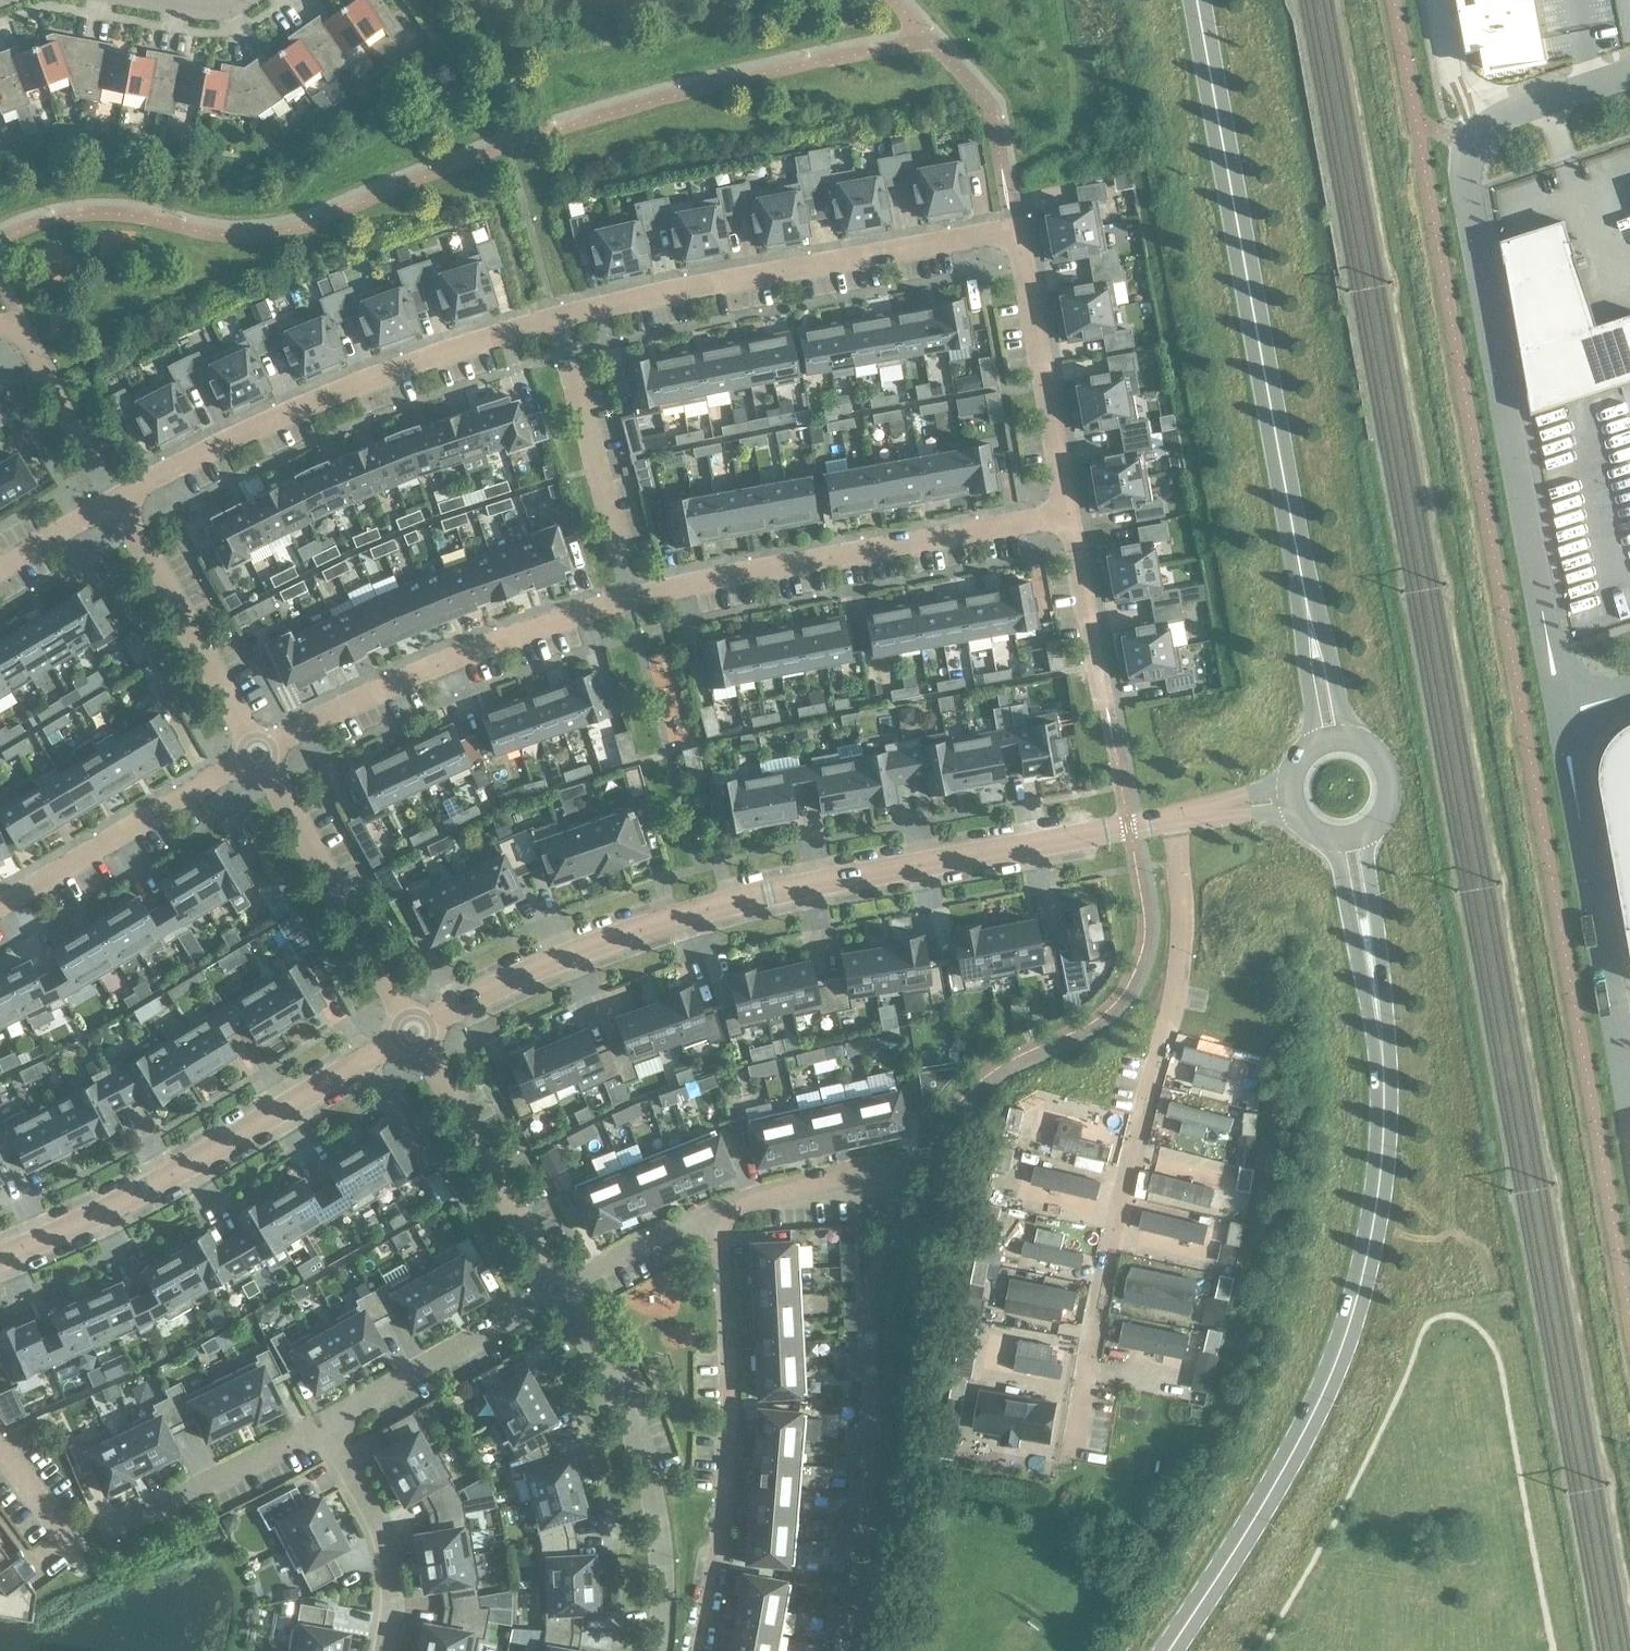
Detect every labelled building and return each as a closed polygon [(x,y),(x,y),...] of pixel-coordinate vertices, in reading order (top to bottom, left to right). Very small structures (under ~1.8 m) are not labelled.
[(365,41),(383,28),(391,38),(404,29),(383,0),(355,0),(355,1),(343,9),(365,41)] [(1467,53),(1486,50),(1490,71),(1543,62),(1543,65),(1549,64),(1538,0),(1458,0),(1467,53)] [(365,41),(343,9),(330,18),(326,11),(307,24),(341,73),(354,64),(346,54),(365,41)] [(341,73),(307,24),(288,37),(293,44),(281,53),(302,84),(321,71),(328,82),(341,73)] [(35,48),(48,84),(69,77),(77,98),(85,99),(96,41),(53,33),(46,36),(49,44),(35,48)] [(125,93),(132,55),(117,53),(118,45),(96,41),(85,99),(100,102),(103,89),(125,93)] [(17,110),(31,104),(26,92),(48,84),(35,48),(21,54),(18,46),(0,53),(0,64),(17,110)] [(160,113),(170,54),(148,50),(147,58),(132,55),(125,93),(147,97),(145,110),(160,113)] [(302,84),(281,53),(268,61),(264,55),(245,68),(256,118),(285,98),(284,97),(302,84)] [(200,106),(206,69),(191,66),(193,58),(170,54),(160,113),(175,115),(177,102),(200,106)] [(2,115),(17,110),(0,64),(0,109),(2,115)] [(256,118),(245,68),(223,64),(221,71),(206,69),(200,106),(222,110),(221,112),(256,118)] [(311,97),(321,112),(331,105),(322,91),(311,97)] [(97,103),(85,101),(83,111),(95,113),(97,103)] [(160,125),(157,139),(169,141),(171,128),(160,125)] [(258,138),(258,148),(268,147),(267,138),(258,138)] [(937,166),(946,218),(963,215),(961,208),(970,207),(964,172),(979,169),(974,143),(959,146),(962,162),(937,166)] [(865,232),(856,181),(831,186),(824,148),(809,151),(813,172),(817,198),(832,195),(833,200),(832,200),(835,216),(836,216),(838,231),(847,229),(848,236),(865,232)] [(893,158),(898,183),(913,181),(913,185),(913,186),(916,202),(919,216),(928,215),(929,221),(946,218),(937,166),(911,171),(908,155),(893,158)] [(856,181),(865,232),(882,229),(881,223),(890,221),(887,207),(884,191),(883,186),(898,183),(893,158),(878,160),(881,176),(856,181)] [(774,188),(785,247),(801,244),(800,238),(809,236),(806,222),(807,222),(804,205),(803,206),(803,201),(817,198),(813,172),(796,175),(797,184),(774,188)] [(732,187),(737,213),(751,210),(752,215),(755,231),(758,245),(766,244),(768,250),(785,247),(774,188),(749,192),(747,184),(732,187)] [(1042,236),(1102,226),(1097,201),(1105,199),(1103,184),(1077,188),(1080,203),(1075,204),(1059,207),(1044,210),(1046,218),(1039,220),(1042,236)] [(693,202),(704,262),(721,259),(720,252),(728,251),(726,236),(723,220),(722,215),(737,213),(732,187),(717,190),(718,198),(693,202)] [(651,202),(656,227),(671,224),(672,229),(671,229),(674,246),(675,245),(677,260),(686,258),(687,265),(704,262),(693,202),(693,203),(694,210),(670,215),(666,199),(651,202)] [(614,227),(626,278),(643,274),(641,268),(650,265),(646,251),(647,251),(643,235),(642,230),(656,227),(651,202),(636,205),(640,221),(614,227)] [(626,278),(614,227),(589,232),(585,217),(570,220),(576,245),(591,242),(599,277),(608,275),(609,282),(626,278)] [(1598,325),(1575,256),(1577,255),(1572,241),(1571,242),(1564,222),(1503,242),(1503,240),(1501,241),(1505,264),(1507,264),(1529,393),(1532,415),(1534,415),(1629,384),(1629,315),(1598,325)] [(1102,226),(1042,236),(1045,253),(1052,252),(1054,261),(1068,258),(1068,259),(1084,256),(1084,255),(1089,255),(1092,269),(1117,265),(1115,249),(1106,251),(1102,226)] [(455,262),(473,319),(490,314),(488,308),(496,305),(492,291),(487,275),(485,271),(500,266),(492,241),(477,246),(480,254),(455,262)] [(410,258),(406,246),(396,250),(400,262),(410,258)] [(473,319),(455,262),(454,262),(457,270),(433,277),(428,261),(413,266),(422,291),(436,286),(437,291),(442,307),(447,321),(455,318),(457,324),(473,319)] [(1057,317),(1116,306),(1112,281),(1120,280),(1117,265),(1092,269),(1094,284),(1089,285),(1089,284),(1073,287),(1073,288),(1059,290),(1060,299),(1054,300),(1057,317)] [(422,291),(413,266),(398,271),(404,287),(381,295),(378,288),(377,288),(398,345),(414,339),(411,333),(420,330),(415,316),(410,300),(409,301),(407,296),(422,291)] [(300,318),(323,373),(339,367),(336,361),(344,358),(339,344),(333,329),(332,329),(331,324),(345,319),(335,294),(328,277),(316,282),(323,299),(321,300),(327,315),(304,325),(301,317),(300,318)] [(398,345),(377,288),(353,297),(350,289),(335,294),(345,319),(359,314),(360,318),(365,334),(366,334),(371,347),(379,344),(381,351),(398,345)] [(938,305),(946,349),(970,345),(967,329),(971,329),(968,315),(965,316),(962,300),(938,305)] [(258,325),(273,319),(265,301),(251,306),(258,325)] [(915,310),(923,352),(945,348),(945,349),(946,349),(938,305),(937,305),(937,306),(915,310)] [(1116,306),(1057,317),(1060,334),(1066,333),(1068,342),(1082,339),(1083,339),(1099,336),(1103,335),(1106,350),(1132,345),(1129,330),(1113,333),(1109,309),(1116,307),(1116,306)] [(892,314),(901,364),(902,364),(901,356),(923,352),(915,310),(892,314)] [(901,364),(892,314),(869,318),(878,368),(880,378),(903,374),(901,364)] [(323,373),(300,318),(276,327),(273,319),(258,325),(269,350),(283,344),(284,348),(284,349),(290,364),(291,364),(296,377),(304,374),(307,380),(323,373)] [(846,323),(853,365),(875,361),(877,368),(878,368),(869,318),(846,323)] [(823,327),(830,369),(853,365),(846,323),(823,327)] [(269,350),(258,325),(244,332),(248,340),(224,350),(249,405),(265,398),(262,392),(270,389),(264,375),(258,360),(257,360),(255,356),(269,350)] [(830,369),(823,327),(798,331),(806,373),(830,369)] [(765,337),(774,387),(798,383),(789,333),(765,337)] [(774,387),(765,337),(742,342),(750,384),(771,380),(773,387),(774,387)] [(750,384),(742,342),(719,346),(726,388),(750,384)] [(726,388),(719,346),(696,351),(705,400),(706,400),(704,392),(726,388)] [(249,405),(224,350),(201,361),(197,353),(183,360),(194,384),(208,377),(210,382),(216,397),(217,397),(223,410),(231,406),(234,412),(249,405)] [(705,400),(696,351),(673,355),(682,405),(705,400)] [(1073,407),(1132,396),(1132,395),(1125,396),(1120,372),(1136,369),(1133,354),(1108,359),(1110,374),(1106,374),(1089,377),(1075,380),(1077,389),(1070,390),(1073,407)] [(682,405),(673,355),(651,359),(650,358),(649,358),(659,410),(660,410),(660,409),(682,405)] [(659,410),(649,358),(625,363),(628,380),(625,380),(627,394),(631,393),(635,415),(659,410)] [(978,360),(983,388),(997,386),(992,358),(978,360)] [(194,384),(183,360),(169,367),(176,382),(154,393),(151,386),(150,386),(177,440),(192,432),(190,427),(197,422),(191,410),(191,409),(183,395),(181,391),(194,384)] [(931,398),(929,388),(928,384),(915,386),(917,400),(931,398)] [(177,440),(150,386),(127,398),(123,390),(109,397),(121,421),(135,414),(137,418),(136,419),(144,433),(151,446),(159,442),(162,448),(177,440)] [(929,388),(931,398),(944,395),(943,386),(929,388)] [(885,406),(883,397),(882,392),(869,394),(871,409),(885,406)] [(989,422),(1004,420),(999,392),(984,395),(989,422)] [(883,397),(885,406),(898,404),(896,394),(883,397)] [(958,412),(981,408),(979,396),(956,400),(958,412)] [(1132,396),(1073,407),(1076,424),(1083,422),(1084,431),(1099,428),(1099,429),(1115,426),(1120,425),(1122,439),(1148,435),(1145,420),(1137,421),(1132,396)] [(492,403),(508,452),(532,444),(526,427),(527,427),(524,418),(523,419),(518,401),(508,404),(506,399),(492,403)] [(932,404),(934,413),(947,411),(946,401),(932,404)] [(508,452),(492,403),(479,408),(479,409),(470,412),(484,454),(506,447),(507,452),(508,452)] [(837,405),(838,414),(852,412),(850,403),(837,405)] [(934,413),(932,404),(919,406),(920,416),(934,413)] [(838,414),(837,405),(823,408),(825,417),(838,414)] [(886,412),(887,422),(901,419),(899,410),(886,412)] [(484,454),(470,412),(462,414),(462,413),(448,418),(462,462),(484,454)] [(780,415),(781,424),(796,422),(794,412),(780,415)] [(887,422),(886,412),(872,415),(874,424),(887,422)] [(781,424),(780,415),(767,418),(769,427),(781,424)] [(462,462),(448,418),(434,422),(434,423),(426,426),(440,469),(462,462)] [(839,421),(841,430),(855,428),(853,418),(839,421)] [(733,424),(735,434),(749,431),(748,421),(733,424)] [(841,430),(839,421),(826,423),(828,432),(841,430)] [(735,434),(733,424),(721,427),(723,436),(735,434)] [(645,452),(637,425),(623,428),(631,456),(645,452)] [(401,433),(417,476),(440,469),(426,426),(417,429),(417,428),(401,433)] [(791,438),(789,429),(775,432),(777,441),(791,438)] [(687,433),(689,443),(703,440),(702,431),(687,433)] [(417,476),(401,433),(386,439),(387,440),(379,443),(396,485),(417,476)] [(689,443),(687,433),(675,436),(677,445),(689,443)] [(752,437),(754,446),(767,443),(765,434),(752,437)] [(1088,487),(1147,477),(1142,451),(1151,450),(1148,435),(1122,439),(1125,454),(1120,455),(1120,454),(1104,457),(1104,458),(1090,460),(1091,469),(1085,470),(1088,487)] [(754,446),(752,437),(739,439),(740,449),(754,446)] [(356,451),(374,494),(396,485),(379,443),(370,447),(370,446),(356,451)] [(706,446),(708,455),(721,452),(719,443),(706,446)] [(964,449),(972,493),(997,489),(994,473),(997,473),(994,459),(991,460),(988,444),(964,449)] [(708,455),(706,446),(693,449),(694,458),(708,455)] [(971,493),(972,493),(964,449),(963,449),(963,450),(941,454),(949,496),(971,492),(971,493)] [(335,461),(352,503),(374,494),(356,451),(343,457),(343,458),(335,461)] [(949,496),(941,454),(918,458),(926,500),(949,496)] [(16,456),(0,466),(0,504),(33,484),(16,456)] [(1179,457),(1170,459),(1171,469),(1181,468),(1179,457)] [(646,458),(633,462),(640,489),(654,486),(646,458)] [(926,500),(918,458),(895,462),(903,504),(926,500)] [(311,470),(330,512),(352,503),(335,461),(327,465),(326,463),(311,470)] [(903,504),(895,462),(872,467),(879,509),(903,504)] [(542,467),(546,480),(559,476),(555,463),(542,467)] [(879,509),(872,467),(849,471),(856,513),(879,509)] [(330,512),(311,470),(296,477),(297,478),(289,482),(309,522),(330,512)] [(856,513),(849,471),(824,475),(832,517),(856,513)] [(481,479),(483,488),(493,485),(491,476),(481,479)] [(1147,477),(1088,487),(1091,504),(1097,503),(1099,512),(1113,509),(1129,507),(1129,506),(1134,505),(1137,520),(1163,516),(1160,500),(1152,502),(1147,477)] [(784,482),(792,524),(816,520),(809,478),(784,482)] [(494,485),(498,495),(510,491),(507,481),(494,485)] [(267,491),(288,533),(309,522),(289,482),(281,486),(281,485),(267,491)] [(761,487),(769,529),(792,524),(784,482),(761,487)] [(560,483),(547,486),(551,499),(564,496),(560,483)] [(498,495),(494,485),(493,485),(483,488),(482,489),(485,499),(498,495)] [(738,491),(746,533),(769,529),(761,487),(738,491)] [(247,503),(267,543),(288,533),(267,491),(254,498),(255,499),(247,503)] [(715,495),(722,537),(746,533),(738,491),(715,495)] [(449,499),(453,510),(465,506),(462,495),(449,499)] [(722,537),(715,495),(693,499),(693,498),(692,498),(700,543),(701,542),(701,541),(722,537)] [(498,502),(501,513),(513,508),(510,498),(498,502)] [(700,543),(692,498),(667,502),(670,518),(667,518),(669,532),(672,531),(675,547),(700,543)] [(453,510),(449,499),(437,503),(440,514),(453,510)] [(501,513),(498,502),(485,506),(488,517),(501,513)] [(225,512),(248,558),(249,557),(247,553),(267,543),(247,503),(239,507),(238,506),(225,512)] [(407,515),(412,525),(424,520),(420,510),(407,515)] [(248,558),(225,512),(212,519),(215,524),(206,528),(214,545),(213,545),(217,553),(218,553),(226,569),(248,558)] [(453,517),(456,527),(469,523),(465,513),(453,517)] [(412,525),(407,515),(395,520),(400,530),(412,525)] [(456,527),(453,517),(440,521),(444,531),(456,527)] [(1104,577),(1155,568),(1151,542),(1167,539),(1164,524),(1138,529),(1141,544),(1136,545),(1136,544),(1120,547),(1120,548),(1106,550),(1107,559),(1101,560),(1104,577)] [(533,534),(550,583),(563,578),(561,572),(571,569),(565,552),(566,551),(563,543),(562,543),(556,526),(533,534)] [(364,533),(368,543),(380,538),(376,528),(364,533)] [(403,535),(407,545),(420,540),(415,530),(403,535)] [(368,543),(364,533),(352,537),(356,548),(368,543)] [(550,583),(533,534),(532,534),(533,539),(512,546),(527,589),(535,586),(535,587),(550,583)] [(382,544),(386,554),(398,549),(394,539),(382,544)] [(386,554),(382,544),(369,549),(374,559),(386,554)] [(323,551),(328,561),(340,555),(335,545),(323,551)] [(527,589),(512,546),(490,553),(505,598),(519,593),(518,592),(527,589)] [(328,561),(323,551),(312,557),(316,567),(328,561)] [(468,561),(483,604),(491,601),(491,603),(505,598),(490,553),(468,561)] [(333,566),(338,576),(350,570),(345,560),(333,566)] [(444,569),(460,613),(474,608),(474,607),(483,604),(468,561),(444,569)] [(281,572),(286,582),(298,576),(293,566),(281,572)] [(338,576),(333,566),(322,572),(326,581),(338,576)] [(1155,568),(1104,577),(1107,594),(1113,593),(1115,601),(1129,599),(1130,599),(1146,596),(1150,595),(1153,610),(1179,605),(1176,590),(1160,593),(1155,568)] [(460,613),(444,569),(421,578),(439,622),(460,613)] [(286,582),(281,572),(270,578),(274,588),(286,582)] [(399,587),(417,631),(439,622),(421,578),(399,587)] [(291,586),(296,596),(308,591),(303,581),(291,586)] [(1005,587),(1013,631),(1037,627),(1034,612),(1037,611),(1035,597),(1032,598),(1029,582),(1005,587)] [(66,599),(96,648),(117,636),(104,614),(107,612),(100,599),(96,602),(87,586),(66,599)] [(296,596),(291,586),(279,592),(284,602),(296,596)] [(376,597),(395,640),(417,631),(399,587),(376,597)] [(982,592),(989,634),(1011,630),(1012,632),(1013,631),(1005,587),(1004,587),(1004,588),(982,592)] [(241,604),(235,592),(223,599),(229,611),(241,604)] [(989,634),(982,592),(959,597),(966,639),(989,634)] [(395,640),(376,597),(354,608),(373,649),(381,645),(382,646),(395,640)] [(966,639),(959,597),(935,601),(943,643),(966,639)] [(96,648),(66,599),(65,599),(67,602),(54,610),(55,612),(48,615),(71,654),(91,642),(95,649),(96,648)] [(943,643),(935,601),(912,605),(920,647),(943,643)] [(920,647),(912,605),(889,609),(897,651),(920,647)] [(1119,657),(1178,647),(1178,646),(1170,647),(1166,623),(1182,620),(1179,605),(1153,610),(1156,624),(1151,625),(1135,628),(1120,631),(1122,639),(1116,641),(1119,657)] [(332,618),(353,660),(366,654),(365,653),(373,649),(354,608),(332,618)] [(897,651),(889,609),(865,613),(872,655),(897,651)] [(233,616),(239,628),(251,621),(244,610),(233,616)] [(27,626),(51,666),(71,654),(48,615),(42,619),(41,618),(27,626)] [(818,622),(827,665),(851,660),(843,617),(818,622)] [(311,628),(331,669),(339,665),(339,666),(353,660),(332,618),(311,628)] [(795,627),(804,669),(827,665),(818,622),(795,627)] [(8,640),(31,678),(51,666),(27,626),(14,634),(14,636),(8,640)] [(772,631),(781,673),(804,669),(795,627),(772,631)] [(288,634),(310,680),(323,674),(323,673),(331,669),(311,628),(291,638),(289,633),(288,634)] [(749,636),(757,678),(781,673),(772,631),(749,636)] [(135,633),(123,640),(137,664),(149,657),(135,633)] [(310,680),(288,634),(266,644),(274,661),(273,661),(277,669),(278,669),(286,685),(294,681),(297,687),(310,680)] [(757,678),(749,636),(727,640),(727,639),(726,639),(735,683),(736,683),(735,682),(757,678)] [(735,683),(726,639),(702,644),(705,659),(701,660),(704,673),(707,672),(710,688),(735,683)] [(11,690),(31,678),(8,640),(2,643),(1,642),(0,642),(0,672),(11,690)] [(1045,644),(1050,672),(1064,669),(1059,641),(1045,644)] [(1178,647),(1119,657),(1122,674),(1128,673),(1130,682),(1144,679),(1144,680),(1160,677),(1160,676),(1165,675),(1168,690),(1193,686),(1191,670),(1182,672),(1178,647)] [(1021,677),(1035,674),(1033,666),(1026,662),(1018,664),(1021,677)] [(166,688),(152,663),(140,670),(154,695),(166,688)] [(996,672),(998,681),(1011,679),(1010,669),(996,672)] [(86,678),(93,690),(105,683),(98,671),(86,678)] [(11,690),(0,672),(0,697),(11,690)] [(998,681),(996,672),(983,674),(984,684),(998,681)] [(570,681),(585,724),(608,716),(603,701),(606,700),(602,687),(599,688),(593,673),(570,681)] [(93,690),(86,678),(88,682),(77,689),(82,697),(93,690)] [(950,680),(951,690),(965,687),(963,678),(950,680)] [(951,690),(950,680),(936,683),(938,692),(951,690)] [(548,690),(562,731),(583,723),(584,724),(585,724),(570,681),(569,682),(569,683),(548,690)] [(904,689),(905,698),(919,695),(917,686),(904,689)] [(905,698),(904,689),(890,691),(892,700),(905,698)] [(94,697),(99,705),(110,698),(106,690),(94,697)] [(562,731),(548,690),(526,698),(540,738),(562,731)] [(954,709),(953,705),(952,696),(937,699),(940,712),(954,709)] [(99,705),(94,697),(82,704),(90,717),(101,710),(99,705)] [(540,738),(526,698),(504,706),(518,746),(540,738)] [(834,701),(835,710),(849,708),(848,698),(834,701)] [(48,706),(53,714),(65,707),(60,699),(48,706)] [(811,706),(813,715),(826,712),(824,703),(811,706)] [(41,722),(53,714),(48,706),(36,713),(41,722)] [(156,706),(135,719),(162,765),(183,752),(175,739),(178,737),(171,725),(168,727),(156,706)] [(518,746),(504,706),(480,714),(495,754),(518,746)] [(721,734),(713,706),(699,710),(707,737),(721,734)] [(813,715),(811,706),(797,709),(799,718),(813,715)] [(909,721),(914,714),(913,707),(899,709),(901,723),(909,721)] [(765,715),(766,724),(780,722),(778,712),(765,715)] [(856,723),(854,713),(840,716),(842,725),(856,723)] [(1014,729),(1019,755),(1023,775),(1037,773),(1037,776),(1064,771),(1061,753),(1065,753),(1063,739),(1058,739),(1054,714),(1027,719),(1028,727),(1014,729)] [(53,722),(58,730),(70,723),(65,715),(53,722)] [(766,724),(765,715),(751,718),(753,727),(766,724)] [(1019,755),(1014,729),(990,734),(988,718),(967,722),(970,737),(979,786),(995,783),(995,780),(1004,779),(1000,758),(1019,755)] [(161,765),(162,765),(135,719),(134,720),(138,728),(120,739),(116,732),(115,732),(141,776),(160,764),(161,765)] [(58,730),(53,722),(42,729),(47,737),(58,730)] [(5,727),(13,739),(24,732),(19,724),(8,730),(6,726),(5,727)] [(1600,777),(1601,785),(1629,944),(1629,725),(1627,727),(1621,731),(1615,736),(1611,742),(1607,748),(1604,755),(1602,762),(1601,770),(1600,777)] [(429,736),(447,775),(469,765),(451,726),(429,736)] [(5,727),(0,730),(0,744),(1,746),(13,739),(5,727)] [(121,788),(141,776),(115,732),(95,745),(121,788)] [(622,764),(636,760),(629,733),(615,736),(622,764)] [(756,743),(754,733),(740,736),(742,745),(756,743)] [(954,791),(944,734),(902,742),(909,781),(925,778),(928,796),(954,791)] [(944,734),(954,791),(955,791),(955,787),(961,786),(962,789),(979,786),(970,737),(946,741),(945,734),(944,734)] [(407,746),(425,785),(447,775),(429,736),(407,746)] [(13,746),(18,754),(21,758),(32,751),(25,739),(13,746)] [(862,757),(871,806),(897,801),(893,784),(898,783),(909,781),(902,742),(884,745),(886,753),(862,757)] [(101,800),(121,788),(95,745),(94,745),(98,752),(79,763),(101,800)] [(18,754),(13,746),(2,753),(6,761),(18,754)] [(386,756),(404,795),(425,785),(407,746),(386,756)] [(703,774),(695,747),(682,751),(689,778),(703,774)] [(871,806),(862,757),(839,761),(837,753),(836,754),(847,810),(863,807),(863,804),(869,803),(870,806),(871,806)] [(847,810),(836,754),(811,758),(812,766),(800,768),(804,794),(817,792),(820,812),(829,810),(830,813),(847,810)] [(404,795),(386,756),(366,765),(365,764),(364,765),(387,813),(388,813),(384,804),(404,795)] [(80,812),(101,800),(79,763),(59,775),(55,768),(54,769),(80,812)] [(387,813),(364,765),(342,775),(348,790),(346,791),(351,803),(354,802),(364,823),(387,813)] [(576,769),(579,778),(592,774),(589,765),(576,769)] [(638,767),(623,771),(631,800),(646,796),(638,767)] [(804,794),(800,768),(761,775),(770,824),(787,821),(787,818),(795,816),(792,796),(804,794)] [(60,824),(80,812),(54,769),(34,781),(38,787),(60,824)] [(579,778),(576,769),(563,773),(566,782),(579,778)] [(770,824),(761,775),(737,779),(746,828),(747,828),(746,825),(753,824),(753,827),(770,824)] [(38,787),(34,781),(31,776),(11,788),(18,800),(40,836),(60,824),(38,787)] [(531,784),(534,793),(547,788),(544,779),(531,784)] [(746,828),(737,779),(711,784),(715,802),(710,802),(713,816),(717,816),(720,833),(746,828)] [(534,793),(531,784),(518,788),(521,797),(534,793)] [(569,788),(573,797),(585,793),(582,784),(569,788)] [(573,797),(569,788),(557,792),(561,801),(573,797)] [(40,836),(18,800),(0,811),(0,817),(19,849),(40,836)] [(463,811),(467,820),(480,814),(476,805),(463,811)] [(605,815),(622,865),(623,864),(623,863),(646,855),(629,806),(605,815)] [(467,820),(463,811),(451,817),(455,826),(467,820)] [(622,865),(605,815),(581,823),(598,873),(622,865)] [(573,875),(555,822),(532,830),(531,829),(513,836),(525,865),(540,859),(549,884),(558,880),(559,884),(574,878),(573,875)] [(598,873),(581,823),(559,831),(556,822),(555,822),(573,875),(582,872),(583,875),(597,871),(598,873)] [(421,832),(425,840),(438,834),(433,826),(421,832)] [(425,840),(421,832),(409,838),(413,846),(425,840)] [(9,855),(0,835),(0,859),(9,855)] [(439,841),(444,850),(455,845),(450,835),(439,841)] [(384,860),(371,836),(358,843),(372,867),(384,860)] [(525,865),(513,836),(495,844),(499,853),(478,864),(498,906),(499,909),(514,902),(512,899),(521,895),(510,871),(525,865)] [(444,850),(439,841),(427,847),(431,856),(444,850)] [(202,855),(228,898),(250,884),(241,869),(245,867),(237,854),(234,857),(225,842),(202,855)] [(228,898),(202,855),(201,856),(203,858),(197,862),(196,859),(181,868),(206,910),(228,898)] [(498,906),(478,864),(455,874),(478,922),(477,919),(491,913),(490,910),(498,906)] [(390,900),(403,893),(388,866),(375,873),(390,900)] [(206,910),(181,868),(166,877),(168,879),(160,884),(171,901),(160,908),(177,937),(190,930),(186,923),(206,910)] [(478,922),(455,874),(433,885),(429,876),(429,877),(455,933),(478,922)] [(455,933),(429,877),(405,888),(431,943),(454,932),(454,933),(455,933)] [(291,910),(275,881),(259,891),(275,919),(291,910)] [(177,937),(160,908),(148,915),(138,897),(130,902),(129,899),(114,908),(143,957),(177,937)] [(1069,942),(1070,947),(1057,949),(1066,993),(1089,989),(1083,957),(1100,953),(1096,937),(1099,936),(1097,923),(1094,923),(1090,905),(1063,910),(1066,929),(1064,929),(1067,943),(1069,942)] [(143,957),(114,908),(99,917),(101,920),(94,924),(118,964),(138,951),(142,958),(143,957)] [(294,916),(282,923),(295,947),(308,940),(294,916)] [(1006,927),(1016,975),(1017,974),(1015,966),(1040,961),(1043,975),(1057,972),(1052,944),(1038,947),(1033,921),(1006,927)] [(118,964),(94,924),(88,928),(86,925),(71,934),(97,976),(118,964)] [(980,927),(990,980),(1016,975),(1006,927),(982,931),(981,926),(980,927)] [(990,980),(980,927),(953,932),(959,962),(945,965),(951,993),(965,990),(963,976),(987,971),(989,980),(990,980)] [(221,935),(228,947),(241,940),(233,928),(221,935)] [(97,976),(71,934),(57,942),(58,945),(51,950),(61,967),(49,974),(66,1004),(62,997),(97,976)] [(894,942),(903,995),(929,991),(931,1005),(946,1003),(940,966),(926,968),(921,938),(894,942)] [(869,951),(876,991),(900,987),(902,996),(903,995),(894,942),(893,942),(894,947),(869,951)] [(253,957),(246,944),(233,952),(241,964),(253,957)] [(830,984),(836,1012),(852,1009),(850,995),(876,991),(869,951),(842,956),(847,982),(830,984)] [(6,973),(29,1022),(66,1004),(49,974),(38,980),(29,961),(21,965),(20,962),(7,969),(8,972),(6,973)] [(277,976),(302,1018),(325,1005),(316,990),(319,987),(312,975),(308,977),(299,962),(277,976)] [(782,969),(793,1017),(819,1010),(820,1016),(836,1012),(830,984),(815,988),(809,963),(782,969)] [(755,970),(768,1023),(769,1022),(767,1014),(790,1008),(792,1017),(793,1017),(782,969),(758,975),(756,970),(755,970)] [(768,1023),(755,970),(729,976),(736,1007),(722,1010),(729,1038),(744,1034),(742,1029),(768,1023)] [(192,976),(179,984),(185,994),(206,981),(200,972),(192,976)] [(4,1026),(25,1015),(28,1022),(29,1022),(6,973),(0,976),(0,1018),(4,1026)] [(255,988),(281,1031),(296,1022),(294,1019),(300,1016),(301,1019),(302,1018),(277,976),(255,988)] [(133,988),(140,1000),(152,993),(144,981),(133,988)] [(140,1000),(133,988),(130,984),(119,991),(128,1007),(140,1000)] [(665,996),(683,1048),(708,1039),(710,1044),(724,1039),(715,1012),(701,1017),(691,987),(665,996)] [(222,1008),(235,1031),(247,1024),(257,1042),(265,1037),(266,1040),(281,1031),(255,988),(222,1008)] [(642,1010),(658,1056),(659,1056),(656,1047),(679,1040),(682,1048),(683,1048),(665,996),(664,997),(666,1002),(642,1010)] [(145,1005),(152,1017),(164,1010),(157,998),(145,1005)] [(1010,1006),(1013,1020),(1025,1018),(1022,1003),(1010,1006)] [(152,1017),(145,1005),(133,1012),(141,1024),(152,1017)] [(188,1029),(214,1071),(228,1063),(227,1060),(234,1055),(224,1038),(235,1031),(222,1008),(188,1029)] [(610,1049),(623,1083),(638,1078),(634,1065),(658,1056),(642,1010),(617,1019),(625,1043),(610,1049)] [(880,1019),(882,1030),(897,1028),(895,1016),(880,1019)] [(167,1041),(191,1081),(198,1077),(199,1080),(214,1071),(188,1029),(167,1041)] [(560,1042),(576,1079),(600,1068),(605,1082),(620,1075),(623,1084),(623,1083),(610,1049),(595,1055),(585,1031),(560,1042)] [(785,1051),(800,1047),(797,1036),(782,1039),(785,1051)] [(859,1041),(861,1053),(875,1050),(873,1038),(859,1041)] [(142,1048),(171,1097),(186,1088),(184,1085),(191,1081),(167,1041),(147,1054),(143,1047),(142,1048)] [(861,1053),(859,1041),(845,1043),(847,1055),(861,1053)] [(534,1047),(551,1089),(576,1079),(560,1042),(537,1052),(535,1047),(534,1047)] [(31,1059),(38,1056),(45,1053),(41,1045),(27,1051),(31,1059)] [(1236,1057),(1188,1045),(1183,1064),(1231,1076),(1236,1057)] [(551,1089),(534,1047),(509,1058),(521,1087),(508,1092),(519,1119),(533,1112),(527,1099),(551,1089)] [(106,1069),(121,1096),(132,1090),(136,1097),(140,1095),(149,1110),(171,1097),(142,1048),(106,1069)] [(809,1052),(812,1064),(826,1060),(823,1048),(809,1052)] [(812,1064),(809,1052),(795,1055),(798,1067),(812,1064)] [(54,1056),(43,1061),(48,1073),(59,1068),(54,1056)] [(761,1064),(764,1075),(778,1072),(775,1060),(761,1064)] [(959,1069),(958,1061),(918,1067),(923,1103),(929,1102),(959,1069)] [(764,1075),(761,1064),(747,1067),(750,1079),(764,1075)] [(38,1079),(32,1066),(19,1072),(25,1085),(38,1079)] [(73,1094),(96,1139),(119,1127),(111,1111),(115,1109),(111,1101),(121,1096),(106,1069),(91,1076),(95,1083),(73,1094)] [(690,1069),(675,1074),(679,1085),(693,1080),(690,1069)] [(870,1092),(880,1137),(905,1132),(895,1086),(870,1092)] [(672,1091),(676,1103),(689,1098),(685,1087),(672,1091)] [(676,1103),(672,1091),(658,1096),(662,1108),(676,1103)] [(845,1097),(856,1143),(880,1137),(870,1092),(845,1097)] [(1259,1110),(1260,1093),(1249,1092),(1248,1110),(1259,1110)] [(51,1105),(72,1147),(79,1143),(80,1146),(96,1139),(73,1094),(51,1105)] [(821,1103),(831,1148),(856,1143),(845,1097),(821,1103)] [(797,1108),(807,1154),(831,1148),(821,1103),(797,1108)] [(1233,1119),(1171,1103),(1167,1116),(1184,1120),(1180,1134),(1203,1140),(1206,1127),(1229,1133),(1233,1119)] [(624,1109),(629,1120),(642,1115),(637,1104),(624,1109)] [(25,1110),(51,1161),(67,1153),(65,1150),(72,1147),(51,1105),(30,1116),(26,1109),(25,1110)] [(574,1113),(579,1124),(593,1117),(587,1106),(574,1113)] [(773,1114),(783,1159),(807,1154),(797,1108),(773,1114)] [(1025,1111),(1011,1108),(1006,1130),(1020,1133),(1025,1111)] [(629,1120),(624,1109),(611,1115),(616,1126),(629,1120)] [(25,1110),(2,1121),(6,1128),(0,1131),(0,1144),(6,1158),(17,1152),(27,1170),(35,1166),(36,1169),(51,1161),(25,1110)] [(1244,1135),(1258,1135),(1258,1112),(1244,1112),(1244,1135)] [(783,1159),(773,1114),(747,1120),(758,1165),(783,1159)] [(1061,1118),(1054,1148),(1108,1162),(1112,1148),(1080,1139),(1084,1124),(1061,1118)] [(390,1123),(367,1137),(397,1186),(419,1173),(406,1151),(410,1149),(402,1136),(399,1139),(390,1123)] [(579,1131),(584,1142),(597,1136),(592,1125),(579,1131)] [(714,1130),(690,1140),(707,1183),(731,1174),(714,1130)] [(584,1142),(579,1131),(566,1138),(572,1149),(584,1142)] [(397,1186),(367,1137),(366,1137),(368,1140),(362,1143),(361,1141),(346,1150),(376,1199),(377,1198),(373,1192),(392,1180),(396,1187),(397,1186)] [(690,1140),(667,1149),(684,1192),(707,1183),(690,1140)] [(566,1167),(555,1147),(537,1157),(549,1177),(566,1167)] [(1016,1150),(1002,1147),(997,1169),(1010,1173),(1016,1150)] [(667,1149),(644,1158),(661,1201),(684,1192),(667,1149)] [(376,1199),(346,1150),(331,1158),(333,1161),(325,1166),(336,1183),(325,1190),(338,1213),(349,1206),(353,1212),(376,1199)] [(644,1158),(621,1167),(638,1210),(661,1201),(644,1158)] [(621,1167),(598,1176),(616,1223),(617,1223),(616,1219),(638,1210),(621,1167)] [(1237,1190),(1251,1193),(1255,1170),(1241,1168),(1237,1190)] [(1031,1187),(1097,1202),(1102,1184),(1036,1169),(1031,1187)] [(452,1197),(441,1177),(438,1172),(425,1179),(439,1204),(452,1197)] [(614,1224),(616,1223),(598,1176),(573,1185),(592,1233),(595,1231),(614,1224)] [(1146,1194),(1212,1212),(1217,1194),(1151,1176),(1146,1194)] [(279,1190),(304,1233),(338,1213),(325,1190),(313,1197),(303,1179),(295,1184),(294,1181),(279,1190)] [(258,1203),(283,1245),(304,1233),(279,1190),(264,1199),(266,1202),(260,1205),(258,1202),(258,1203)] [(235,1247),(251,1274),(267,1264),(263,1258),(283,1245),(258,1203),(235,1216),(244,1231),(241,1234),(245,1241),(235,1247)] [(1002,1207),(989,1204),(983,1226),(997,1229),(1002,1207)] [(422,1229),(436,1221),(429,1209),(415,1217),(422,1229)] [(389,1221),(394,1229),(406,1222),(401,1214),(389,1221)] [(1206,1246),(1210,1229),(1141,1214),(1137,1231),(1206,1246)] [(1231,1222),(1227,1244),(1241,1247),(1245,1224),(1231,1222)] [(1001,1230),(997,1229),(983,1226),(982,1226),(979,1243),(978,1246),(996,1250),(1001,1230)] [(1024,1241),(1020,1257),(1083,1271),(1087,1255),(1062,1250),(1066,1235),(1039,1228),(1036,1243),(1024,1241)] [(391,1238),(397,1248),(410,1241),(404,1231),(391,1238)] [(185,1245),(210,1288),(230,1277),(234,1283),(251,1274),(235,1247),(225,1253),(220,1245),(217,1247),(208,1232),(185,1245)] [(435,1262),(461,1310),(464,1308),(482,1298),(485,1296),(470,1269),(482,1262),(468,1237),(455,1245),(462,1257),(440,1269),(435,1262)] [(753,1272),(800,1269),(799,1243),(752,1246),(753,1272)] [(164,1257),(192,1307),(193,1307),(189,1300),(210,1288),(185,1245),(184,1245),(186,1248),(180,1251),(179,1248),(164,1257)] [(1235,1265),(1238,1248),(1224,1245),(1221,1262),(1235,1265)] [(841,1267),(853,1266),(852,1252),(840,1253),(841,1267)] [(141,1297),(153,1320),(165,1313),(169,1320),(192,1307),(164,1257),(149,1265),(150,1268),(142,1272),(152,1290),(141,1297)] [(990,1264),(976,1261),(972,1283),(985,1286),(990,1264)] [(461,1310),(435,1262),(412,1275),(436,1318),(458,1305),(460,1310),(461,1310)] [(631,1325),(688,1301),(673,1265),(616,1289),(631,1325)] [(853,1266),(841,1267),(842,1281),(854,1281),(853,1266)] [(1131,1267),(1125,1302),(1189,1315),(1196,1280),(1131,1267)] [(755,1296),(801,1294),(800,1269),(753,1272),(755,1296)] [(436,1318),(412,1275),(389,1288),(386,1283),(371,1292),(385,1317),(399,1308),(412,1331),(436,1318)] [(1230,1301),(1233,1289),(1235,1278),(1221,1275),(1216,1298),(1230,1301)] [(1073,1310),(1077,1292),(1012,1279),(1005,1311),(1052,1320),(1052,1317),(1061,1319),(1063,1308),(1073,1310)] [(95,1290),(115,1336),(137,1327),(140,1334),(156,1327),(153,1320),(141,1297),(129,1302),(121,1283),(112,1287),(111,1284),(95,1290)] [(309,1294),(303,1284),(290,1291),(296,1302),(309,1294)] [(74,1303),(93,1346),(115,1336),(95,1290),(80,1297),(81,1300),(74,1303)] [(385,1317),(371,1292),(355,1300),(358,1305),(335,1318),(359,1361),(383,1347),(370,1325),(385,1317)] [(756,1321),(803,1319),(801,1294),(755,1296),(756,1321)] [(1222,1328),(1228,1301),(1208,1296),(1202,1324),(1222,1328)] [(31,1322),(50,1365),(93,1346),(74,1303),(72,1305),(70,1302),(57,1307),(58,1310),(50,1314),(58,1333),(40,1340),(32,1322),(31,1322)] [(844,1317),(856,1316),(855,1302),(843,1302),(844,1317)] [(209,1317),(216,1329),(229,1322),(222,1310),(209,1317)] [(856,1316),(844,1317),(844,1331),(856,1330),(856,1316)] [(340,1378),(337,1373),(359,1361),(335,1318),(312,1331),(339,1379),(340,1378)] [(979,1321),(965,1318),(961,1341),(974,1343),(979,1321)] [(757,1346),(804,1344),(803,1319),(756,1321),(757,1346)] [(31,1322),(19,1327),(18,1324),(0,1332),(0,1351),(0,1352),(0,1362),(2,1366),(6,1365),(13,1381),(50,1365),(31,1322)] [(1124,1323),(1120,1347),(1188,1358),(1192,1334),(1124,1323)] [(1218,1355),(1221,1344),(1223,1333),(1210,1329),(1205,1352),(1218,1355)] [(339,1379),(312,1331),(290,1344),(283,1331),(269,1339),(287,1371),(300,1364),(315,1392),(319,1390),(318,1390),(337,1380),(339,1379)] [(1021,1340),(1002,1336),(997,1367),(1040,1375),(1040,1374),(1043,1360),(1048,1361),(1063,1363),(1066,1348),(1054,1346),(1021,1340)] [(214,1337),(201,1345),(207,1355),(220,1348),(214,1337)] [(155,1360),(168,1355),(163,1342),(155,1346),(152,1353),(155,1360)] [(758,1371),(805,1368),(804,1344),(757,1346),(758,1371)] [(234,1372),(258,1421),(260,1420),(260,1419),(279,1410),(279,1411),(282,1409),(269,1381),(281,1375),(269,1349),(255,1355),(258,1360),(234,1372)] [(846,1366),(858,1366),(858,1351),(845,1352),(846,1366)] [(1200,1351),(1192,1387),(1210,1391),(1219,1356),(1200,1351)] [(118,1377),(131,1371),(125,1358),(112,1364),(118,1377)] [(816,1365),(818,1376),(840,1373),(838,1362),(816,1365)] [(500,1418),(540,1396),(527,1372),(510,1382),(506,1375),(502,1377),(495,1366),(471,1379),(483,1400),(488,1397),(500,1418)] [(858,1366),(846,1366),(847,1380),(859,1380),(858,1366)] [(805,1368),(758,1371),(760,1397),(806,1394),(805,1368)] [(258,1421),(234,1372),(210,1383),(232,1427),(254,1416),(257,1421),(258,1421)] [(968,1378),(954,1375),(951,1398),(964,1400),(968,1378)] [(232,1427),(210,1383),(187,1395),(181,1382),(165,1389),(181,1423),(196,1416),(207,1439),(232,1427)] [(121,1395),(116,1384),(102,1390),(107,1401),(121,1395)] [(26,1413),(15,1389),(18,1388),(17,1386),(0,1393),(0,1416),(6,1424),(30,1414),(29,1412),(26,1413)] [(181,1423),(165,1389),(164,1390),(168,1397),(152,1405),(155,1410),(131,1422),(152,1466),(177,1454),(166,1430),(181,1423)] [(1001,1434),(1023,1437),(1050,1441),(1056,1403),(982,1391),(975,1429),(1001,1434)] [(540,1396),(500,1418),(512,1439),(507,1442),(516,1458),(508,1462),(508,1463),(542,1448),(537,1438),(540,1436),(536,1429),(553,1420),(540,1396)] [(1191,1416),(1195,1417),(1197,1417),(1201,1418),(1203,1411),(1193,1409),(1191,1416)] [(758,1437),(804,1441),(806,1415),(760,1411),(758,1437)] [(391,1479),(438,1453),(438,1452),(430,1456),(419,1436),(424,1433),(412,1412),(388,1426),(395,1437),(391,1439),(395,1446),(378,1455),(391,1479)] [(37,1419),(38,1421),(42,1429),(52,1425),(48,1414),(37,1419)] [(152,1466),(131,1422),(130,1422),(134,1430),(112,1440),(109,1432),(108,1433),(131,1482),(132,1482),(130,1476),(152,1466)] [(845,1444),(857,1445),(858,1431),(846,1430),(845,1444)] [(131,1482),(108,1433),(84,1444),(82,1439),(68,1446),(80,1472),(93,1465),(107,1494),(110,1492),(129,1483),(131,1482)] [(804,1441),(758,1437),(756,1462),(802,1465),(804,1441)] [(857,1445),(845,1444),(844,1458),(856,1459),(857,1445)] [(542,1448),(508,1463),(513,1480),(527,1476),(534,1498),(525,1501),(526,1502),(578,1487),(571,1461),(552,1466),(550,1459),(546,1460),(542,1448)] [(436,1511),(462,1501),(449,1478),(452,1476),(438,1453),(391,1479),(405,1503),(422,1493),(425,1500),(429,1498),(436,1511)] [(754,1486),(800,1490),(802,1465),(756,1462),(754,1486)] [(848,1494),(860,1495),(861,1481),(849,1480),(848,1494)] [(752,1511),(798,1515),(800,1490),(754,1486),(752,1511)] [(578,1487),(526,1502),(533,1528),(536,1527),(541,1543),(569,1538),(565,1527),(569,1526),(567,1518),(586,1513),(578,1487)] [(285,1549),(333,1523),(320,1499),(303,1508),(299,1501),(296,1503),(289,1491),(256,1507),(268,1529),(273,1527),(285,1549)] [(421,1563),(474,1554),(470,1527),(467,1528),(462,1501),(436,1511),(438,1525),(434,1526),(435,1533),(416,1536),(421,1563)] [(750,1536),(796,1540),(798,1515),(752,1511),(750,1536)] [(237,1520),(234,1513),(220,1520),(228,1532),(235,1528),(237,1520)] [(333,1523),(285,1549),(298,1572),(300,1571),(310,1590),(335,1578),(328,1565),(332,1563),(328,1556),(346,1547),(333,1523)] [(796,1540),(750,1536),(747,1562),(794,1566),(796,1540)] [(569,1538),(541,1543),(542,1562),(548,1562),(549,1586),(595,1584),(593,1557),(574,1558),(574,1550),(569,1550),(569,1538)] [(34,1568),(20,1550),(10,1557),(0,1543),(0,1611),(29,1616),(34,1589),(24,1575),(34,1568)] [(849,1544),(837,1543),(836,1557),(848,1558),(849,1544)] [(452,1608),(489,1608),(489,1607),(480,1607),(476,1581),(479,1581),(474,1554),(421,1563),(425,1590),(445,1587),(446,1594),(450,1594),(452,1608)] [(740,1602),(786,1610),(791,1584),(745,1576),(740,1602)] [(595,1584),(549,1586),(550,1611),(544,1611),(545,1630),(574,1632),(573,1620),(577,1620),(577,1612),(596,1611),(595,1584)] [(283,1600),(298,1598),(297,1589),(282,1591),(283,1600)] [(736,1626),(782,1634),(786,1610),(740,1602),(736,1626)] [(347,1634),(327,1631),(329,1623),(325,1622),(327,1608),(300,1603),(296,1624),(293,1624),(288,1650),(344,1650),(347,1634)] [(827,1618),(839,1620),(841,1606),(829,1604),(827,1618)] [(478,1638),(484,1639),(489,1608),(452,1608),(450,1622),(446,1621),(444,1629),(425,1626),(421,1650),(476,1650),(478,1638)] [(839,1620),(827,1618),(824,1632),(836,1634),(839,1620)] [(735,1650),(779,1650),(782,1634),(736,1626),(731,1650),(735,1650)] [(545,1630),(542,1646),(539,1646),(539,1650),(575,1650),(576,1645),(572,1644),(574,1632),(545,1630)]
